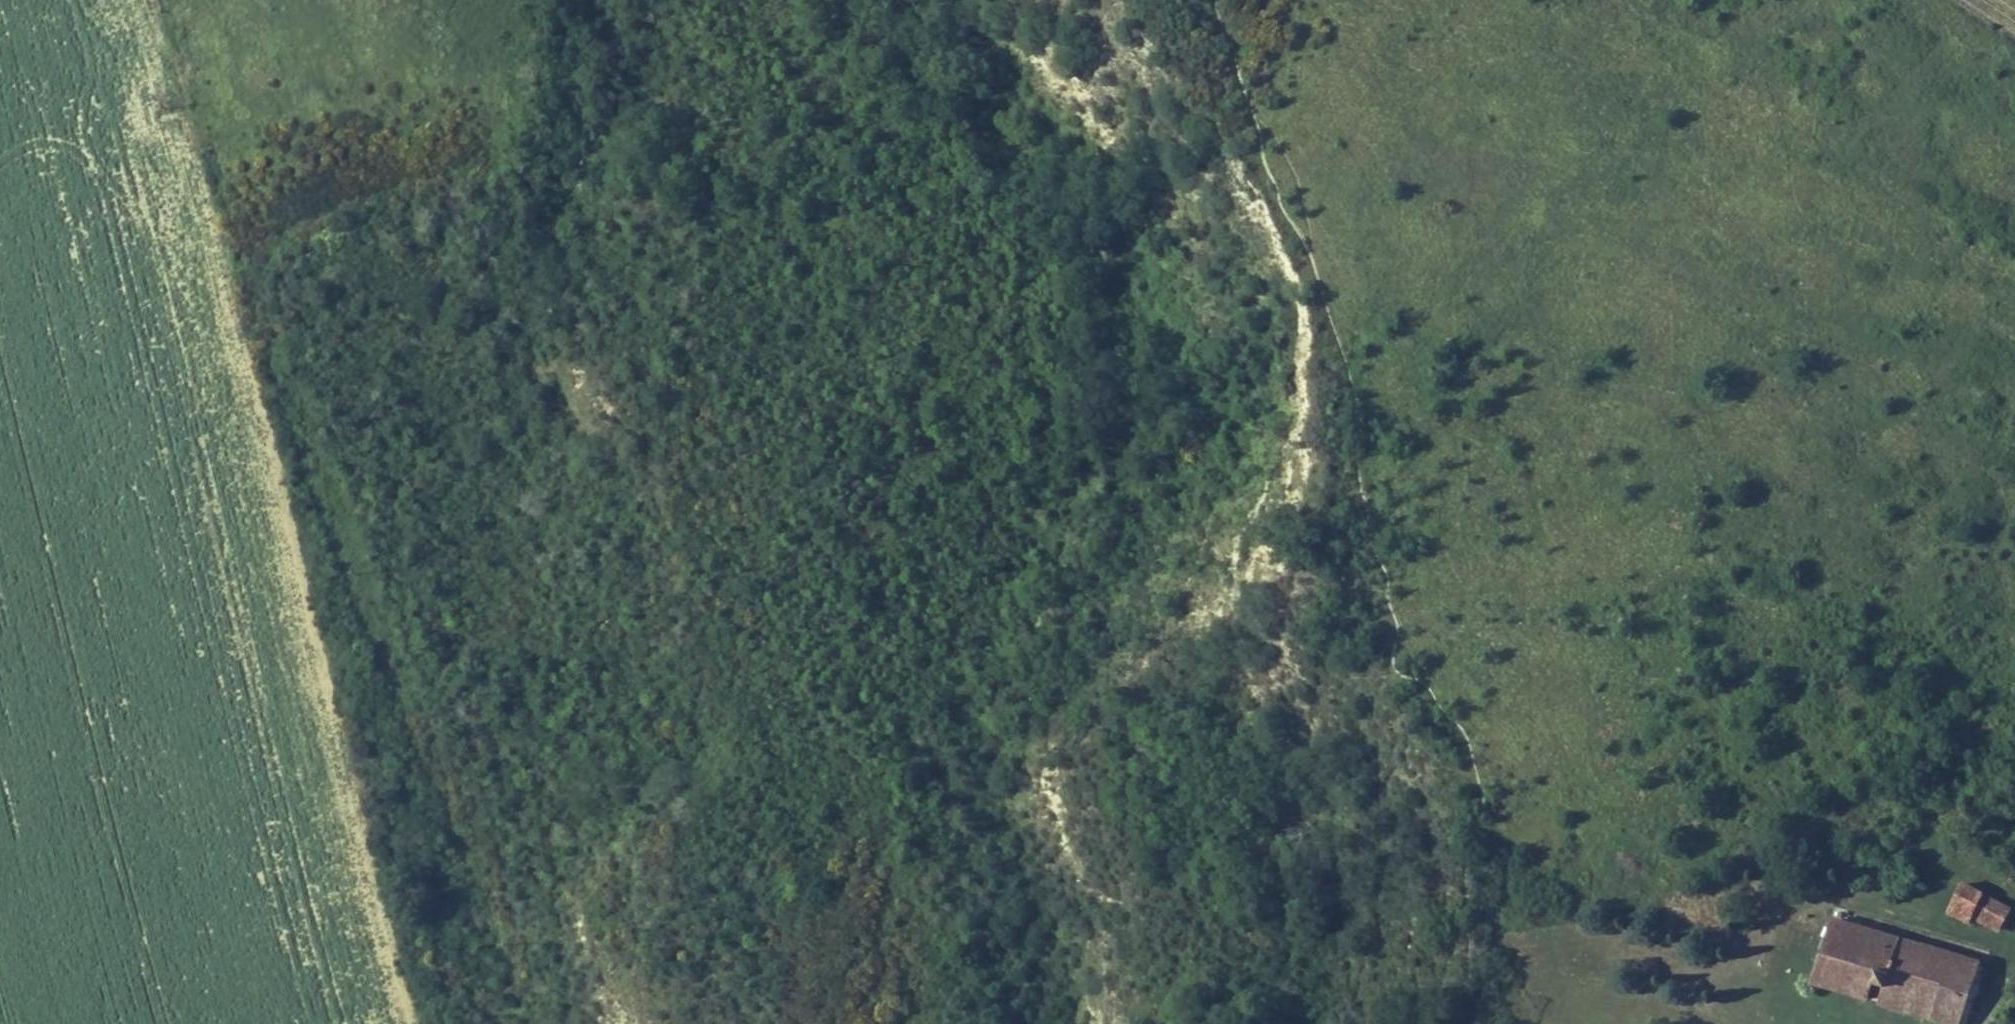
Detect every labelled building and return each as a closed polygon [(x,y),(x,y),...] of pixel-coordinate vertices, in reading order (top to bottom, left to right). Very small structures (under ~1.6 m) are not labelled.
[(2001,931),(2013,907),(1961,883),(1946,914),(1969,925),(1973,918),(2001,931)] [(1876,988),(1892,936),(1832,918),(1812,985),(1872,1003),(1876,988)] [(1892,936),(1876,988),(1912,999),(1908,1013),(1945,1023),(1962,1023),(1980,963),(1892,936)]
